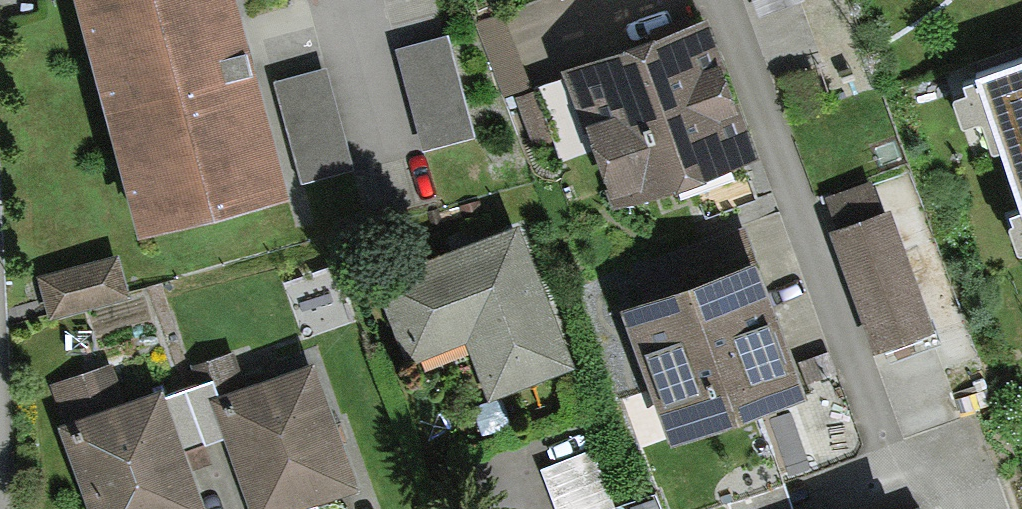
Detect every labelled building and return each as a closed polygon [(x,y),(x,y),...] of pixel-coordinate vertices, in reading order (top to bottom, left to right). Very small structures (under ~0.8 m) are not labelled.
[(146,224),(294,180),(241,0),(79,0),(146,224)] [(760,23),(846,5),(845,0),(755,0),(760,23)] [(706,9),(572,58),(622,192),(756,142),(706,9)] [(505,82),(525,74),(505,19),(485,26),(505,82)] [(444,35),(395,47),(418,143),(467,131),(444,35)] [(278,79),(307,184),(359,170),(330,65),(278,79)] [(989,81),(1021,179),(1021,70),(989,81)] [(888,175),(827,196),(875,338),(937,317),(888,175)] [(518,222),(373,275),(401,349),(459,328),(483,393),(570,361),(518,222)] [(757,243),(619,293),(670,431),(808,381),(757,243)] [(120,248),(44,274),(61,326),(138,300),(120,248)] [(213,390),(255,508),(270,508),(355,479),(312,355),(213,390)] [(44,380),(91,508),(196,508),(210,504),(163,376),(118,392),(105,358),(44,380)] [(899,493),(852,508),(905,508),(899,493)]
